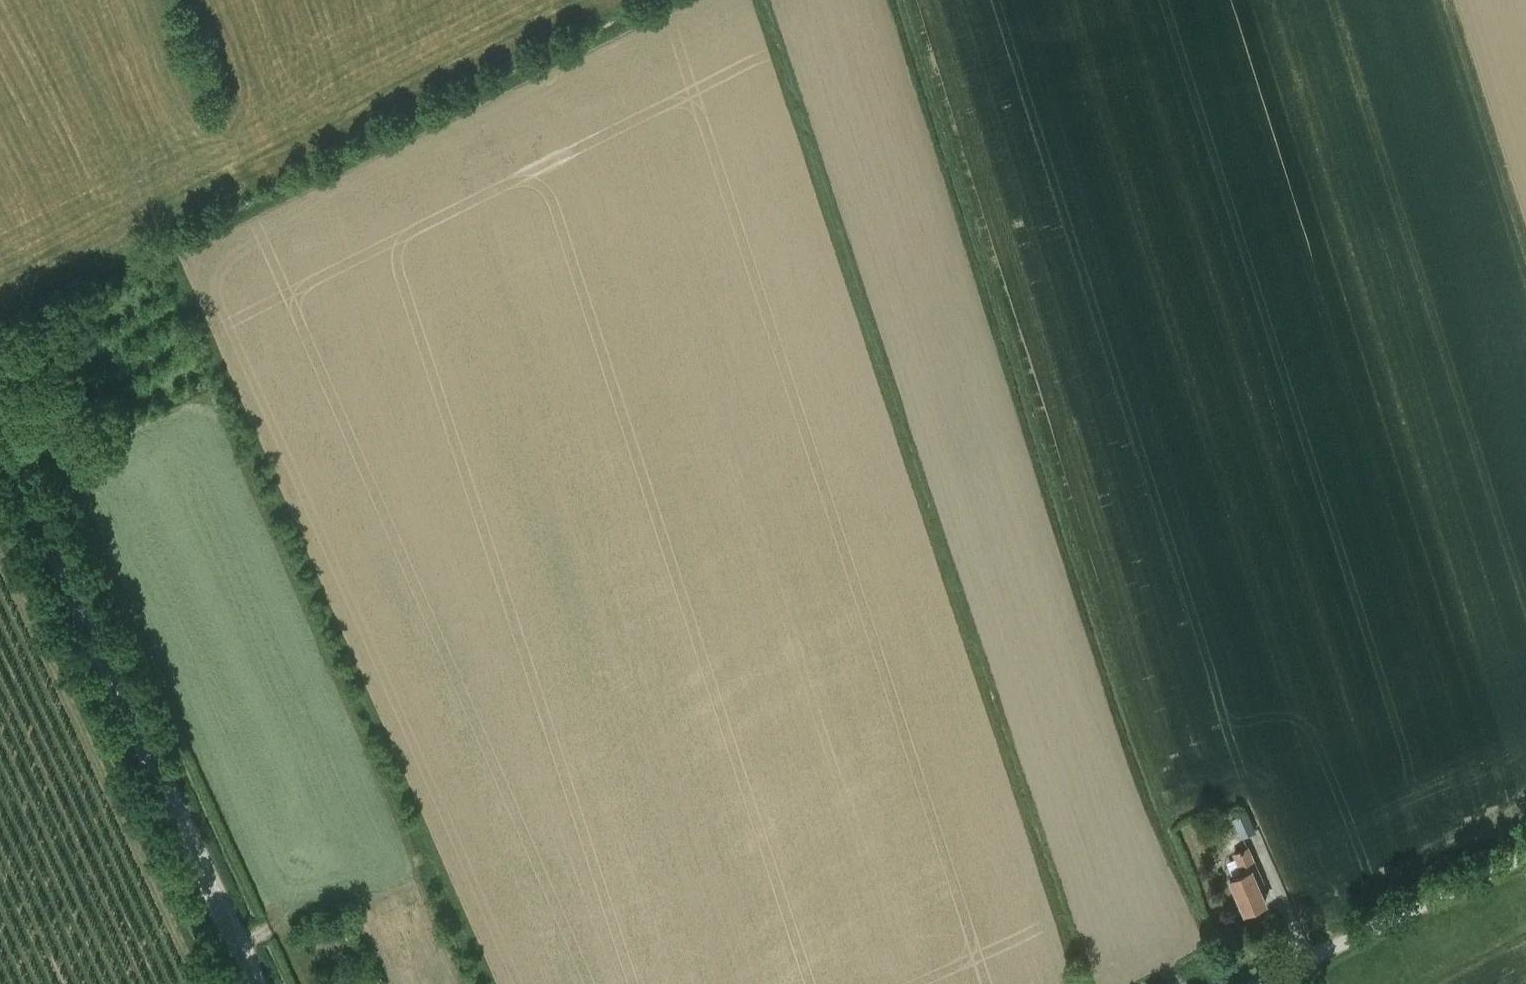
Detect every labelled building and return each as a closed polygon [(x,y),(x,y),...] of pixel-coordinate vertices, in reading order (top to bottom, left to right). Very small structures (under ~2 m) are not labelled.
[(1249,812),(1235,818),(1242,836),(1257,830),(1249,812)] [(1235,850),(1244,871),(1229,877),(1244,911),(1266,901),(1259,883),(1266,880),(1250,844),(1235,850)]
